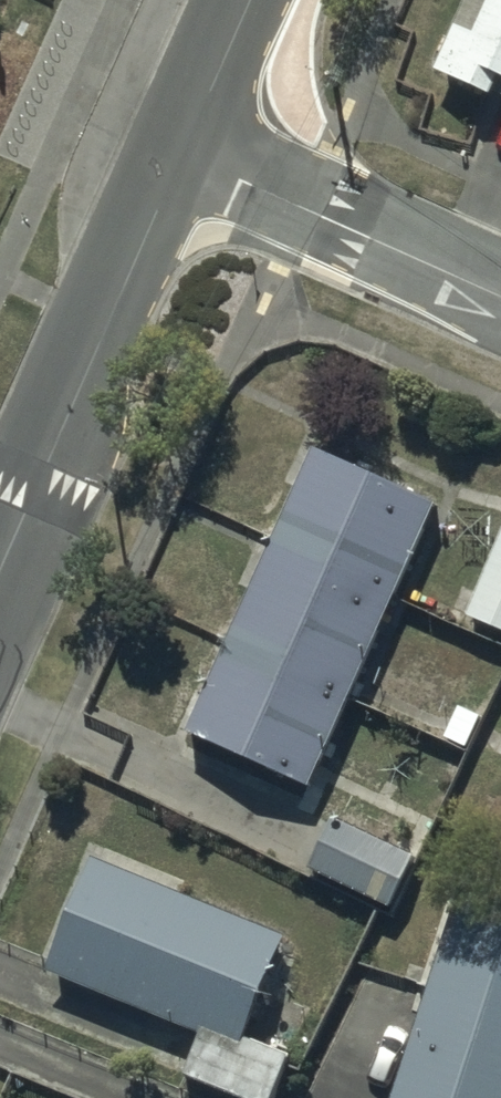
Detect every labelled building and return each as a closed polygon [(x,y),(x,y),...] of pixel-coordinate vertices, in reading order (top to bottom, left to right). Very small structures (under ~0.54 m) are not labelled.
[(434,56),(500,86),(500,0),(459,0),(434,56)] [(314,432),(187,718),(309,772),(436,487),(314,432)] [(466,603),(500,618),(500,520),(466,603)] [(418,837),(336,804),(311,865),(392,898),(418,837)] [(233,1097),(271,1097),(289,1057),(241,1037),(282,940),(92,860),(44,972),(199,1037),(182,1077),(233,1097)] [(468,872),(390,1097),(500,1097),(500,883),(468,872)]
